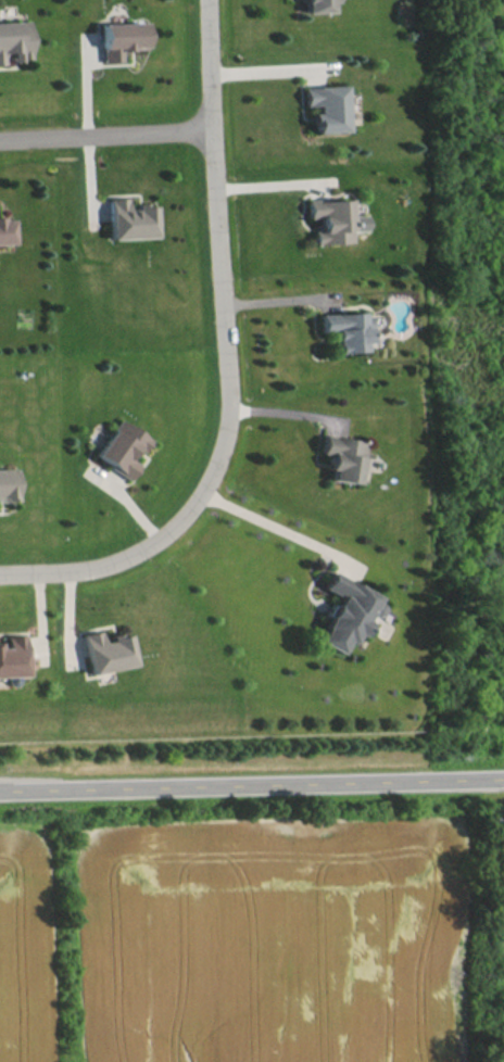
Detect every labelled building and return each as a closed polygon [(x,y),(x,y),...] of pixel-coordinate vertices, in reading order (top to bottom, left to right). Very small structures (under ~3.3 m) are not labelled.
[(303,2),(303,0),(337,0),(337,1),(330,1),(330,11),(304,11),(304,2),(303,2)] [(3,63),(3,52),(9,52),(9,60),(29,59),(28,20),(0,21),(0,64),(3,63)] [(100,23),(143,22),(144,49),(121,50),(121,61),(101,62),(100,23)] [(303,87),(314,87),(314,86),(343,85),(345,130),(314,131),(313,122),(311,123),(310,113),(315,112),(315,104),(304,105),(303,87)] [(110,238),(155,237),(154,203),(130,204),(129,197),(108,197),(110,238)] [(314,243),(351,241),(351,230),(366,229),(365,214),(349,214),(349,198),(307,200),(307,218),(320,217),(321,230),(313,231),(314,243)] [(13,243),(12,217),(0,217),(0,243),(13,243)] [(365,350),(364,327),(370,327),(370,312),(319,314),(320,330),(334,329),(335,352),(365,350)] [(149,438),(119,418),(95,456),(130,478),(140,463),(135,460),(149,438)] [(331,479),(358,483),(364,440),(323,434),(321,452),(329,454),(327,469),(332,470),(331,479)] [(15,498),(14,468),(0,468),(0,498),(15,498)] [(377,595),(332,571),(322,587),(339,596),(316,640),(339,652),(345,640),(354,645),(366,621),(364,620),(377,595)] [(129,633),(102,638),(100,630),(83,633),(90,673),(135,665),(129,633)] [(26,675),(25,634),(7,635),(7,643),(0,644),(0,676),(26,675)]
